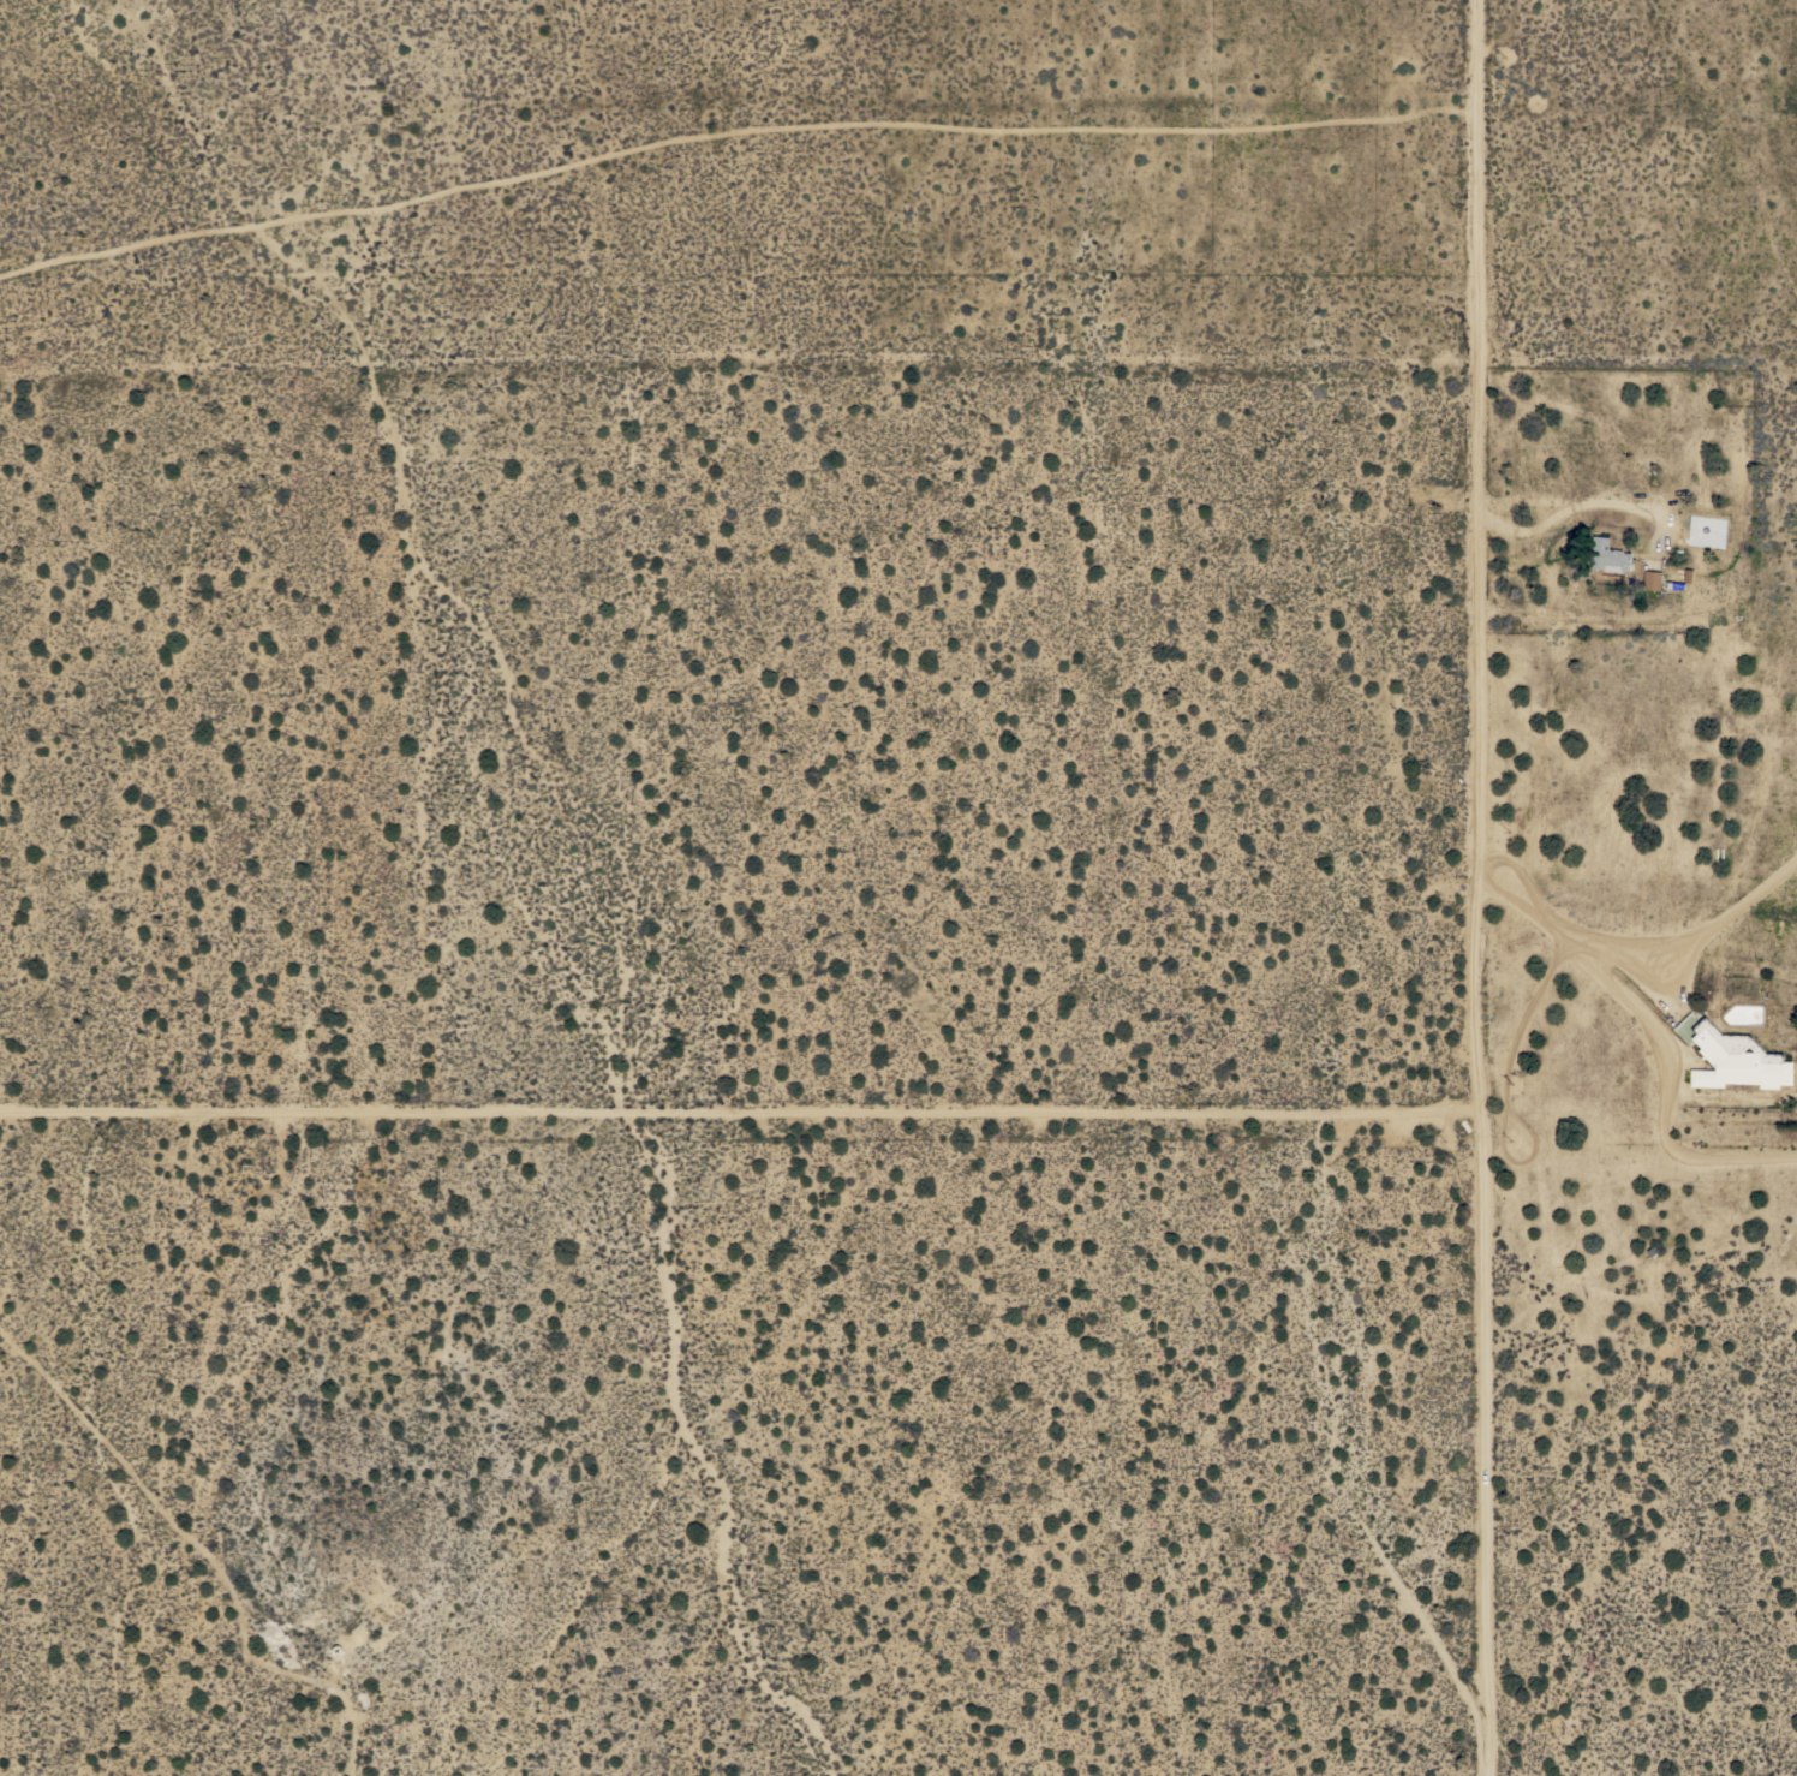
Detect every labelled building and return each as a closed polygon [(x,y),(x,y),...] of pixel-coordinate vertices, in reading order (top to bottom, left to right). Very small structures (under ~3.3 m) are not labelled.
[(1594,535),(1610,536),(1608,548),(1623,550),(1623,552),(1630,553),(1629,571),(1623,570),(1623,572),(1590,568),(1594,535)] [(1661,572),(1660,590),(1643,589),(1644,571),(1661,572)] [(1751,1035),(1768,1054),(1784,1054),(1784,1062),(1793,1062),(1793,1085),(1780,1085),(1780,1089),(1760,1089),(1760,1084),(1725,1084),(1725,1087),(1690,1087),(1691,1069),(1717,1069),(1717,1068),(1700,1050),(1702,1048),(1692,1038),(1697,1035),(1692,1030),(1706,1017),(1724,1035),(1751,1035)]
